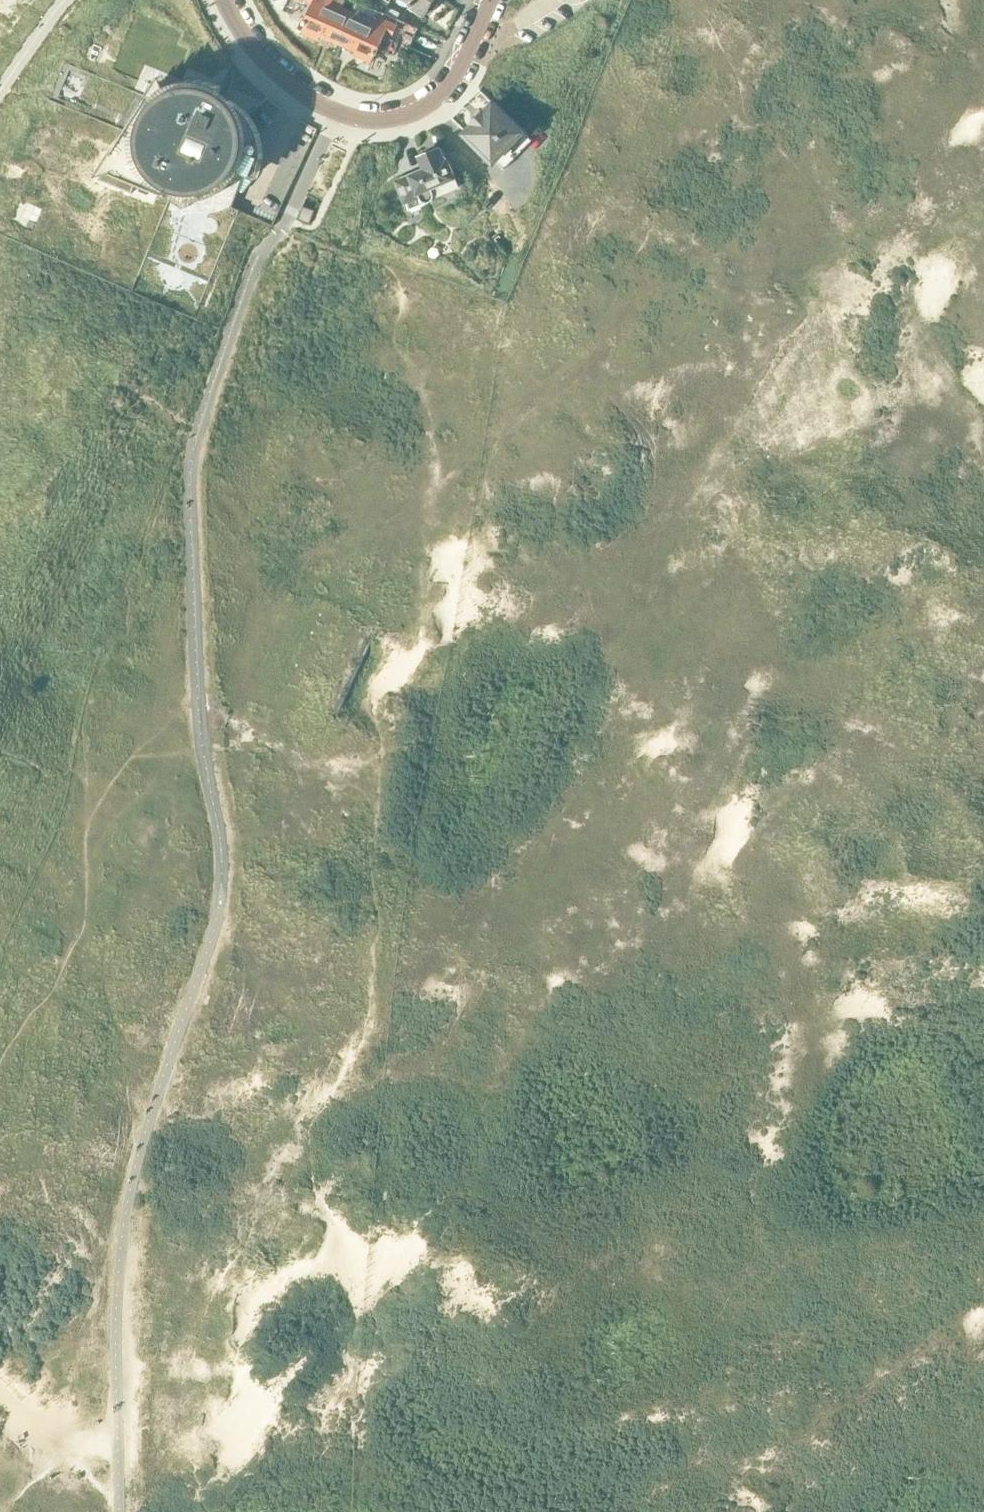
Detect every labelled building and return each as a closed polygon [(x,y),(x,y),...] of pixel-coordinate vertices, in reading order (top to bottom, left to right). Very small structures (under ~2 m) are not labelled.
[(354,9),(345,6),(347,1),(344,0),(313,0),(314,0),(305,23),(306,23),(303,30),(321,38),(322,34),(339,42),(354,9)] [(414,0),(411,4),(427,14),(431,7),(435,9),(442,0),(413,0),(414,0)] [(355,8),(354,9),(339,42),(356,49),(355,53),(372,61),(375,54),(377,54),(385,36),(412,47),(420,27),(383,11),(381,16),(380,16),(378,18),(355,8)] [(146,63),(138,83),(154,89),(162,69),(146,63)] [(225,85),(223,84),(221,83),(212,80),(203,79),(193,78),(184,80),(174,82),(171,84),(171,85),(164,101),(154,97),(154,96),(153,96),(141,116),(142,116),(148,118),(141,135),(132,131),(133,131),(132,130),(119,150),(120,150),(121,150),(126,152),(119,171),(175,194),(179,184),(196,191),(193,196),(193,198),(197,198),(203,197),(207,197),(211,196),(215,195),(218,194),(222,192),(226,190),(229,188),(232,186),(236,184),(238,181),(243,176),(245,173),(247,170),(249,171),(242,189),(246,190),(248,188),(251,183),(254,179),(255,177),(257,174),(258,170),(259,169),(260,165),(260,163),(261,158),(261,154),(261,150),(261,149),(261,145),(260,141),(260,139),(258,134),(257,131),(256,129),(254,124),(252,121),(248,117),(261,105),(260,104),(251,111),(219,98),(225,85)] [(496,102),(468,132),(498,160),(526,131),(496,102)] [(440,205),(436,197),(435,192),(434,188),(457,178),(450,160),(446,161),(441,149),(424,156),(429,168),(398,181),(406,199),(421,193),(422,196),(425,201),(430,203),(432,208),(440,205)] [(305,206),(301,218),(311,222),(316,209),(305,206)]
